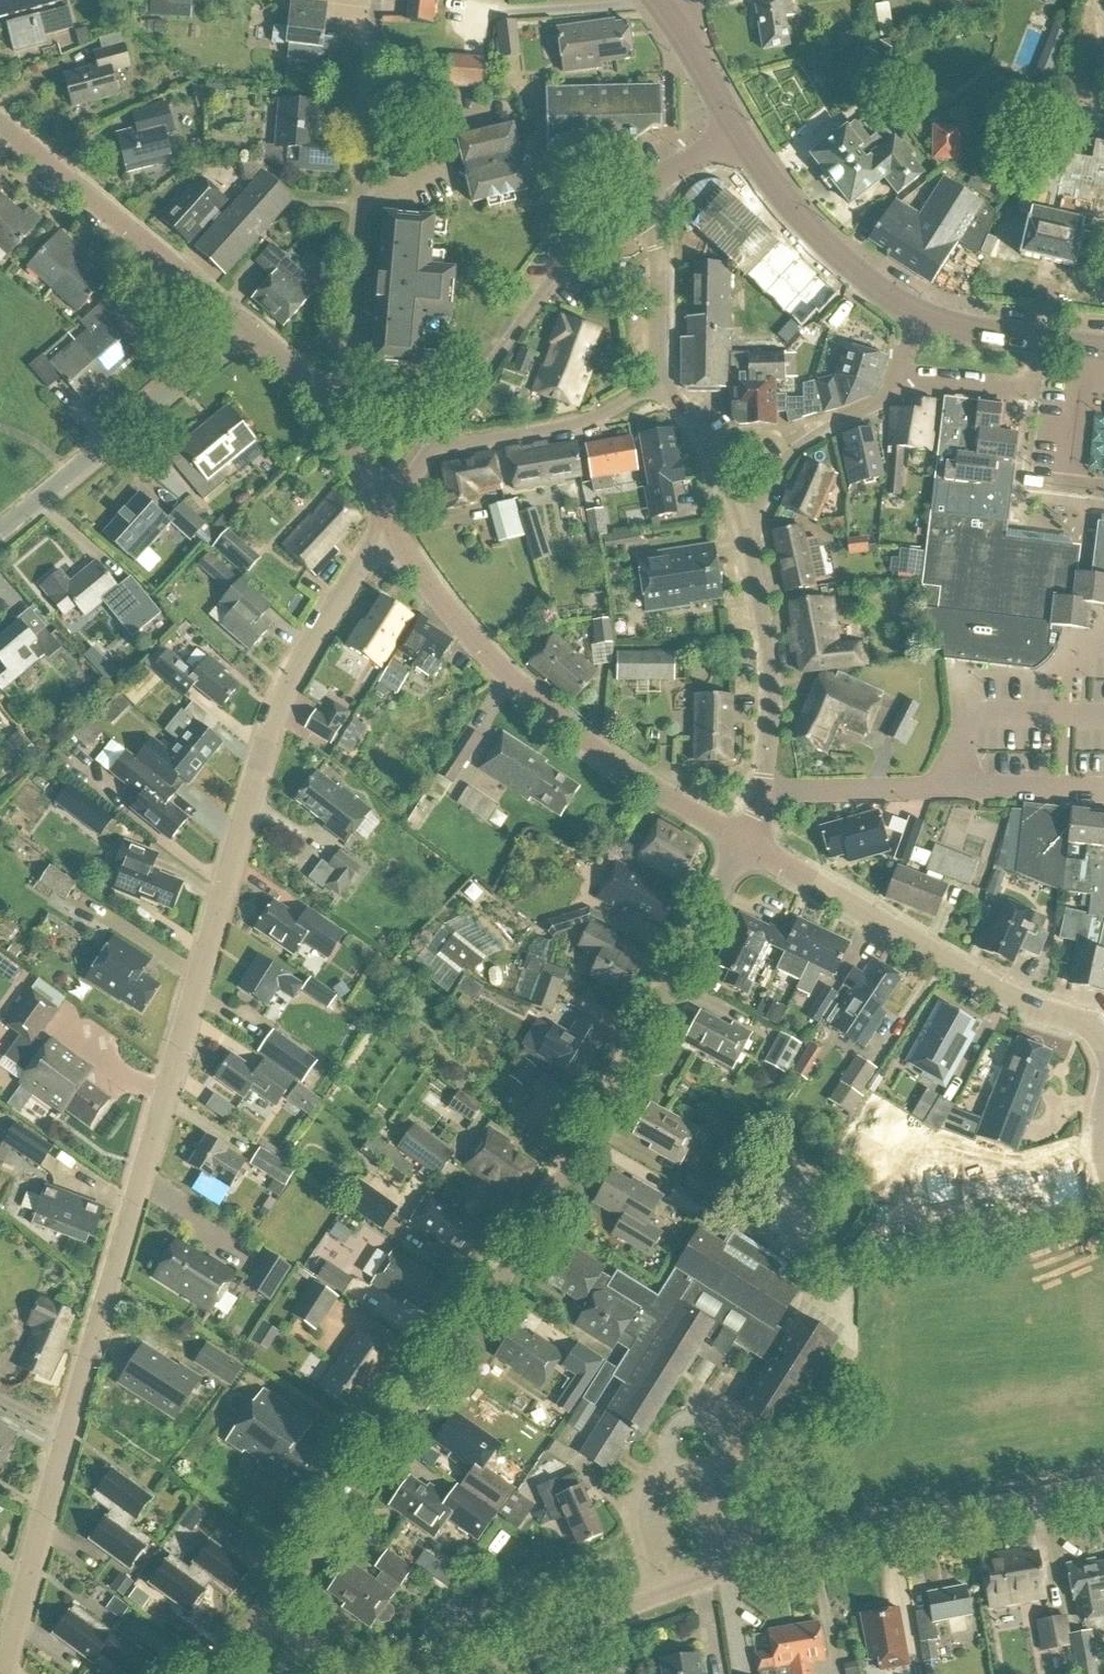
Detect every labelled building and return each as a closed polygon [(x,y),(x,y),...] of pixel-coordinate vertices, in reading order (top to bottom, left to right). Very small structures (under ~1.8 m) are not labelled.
[(58,34),(75,30),(68,2),(55,5),(54,0),(0,0),(0,22),(2,22),(3,27),(7,26),(15,54),(47,46),(44,37),(58,34)] [(175,19),(176,0),(157,0),(156,18),(175,19)] [(287,47),(290,47),(288,62),(335,67),(338,42),(324,40),(328,4),(294,0),(292,0),(289,28),(274,27),(272,45),(287,47)] [(406,22),(433,25),(436,0),(408,0),(406,22)] [(790,0),(773,0),(755,3),(763,51),(789,47),(785,19),(793,18),(790,0)] [(923,19),(924,28),(937,27),(936,18),(923,19)] [(497,24),(501,59),(519,57),(515,22),(497,24)] [(614,26),(614,22),(557,30),(560,51),(563,74),(601,69),(600,63),(633,60),(628,24),(614,26)] [(75,32),(80,49),(90,46),(86,30),(75,32)] [(860,43),(857,86),(887,88),(890,40),(860,43)] [(130,68),(124,46),(94,55),(98,68),(64,77),(73,108),(119,96),(112,73),(130,68)] [(485,60),(449,57),(447,87),(482,90),(485,60)] [(1033,79),(1045,85),(1050,74),(1044,71),(1035,74),(1033,79)] [(210,85),(209,99),(225,100),(226,86),(210,85)] [(661,87),(546,90),(547,157),(616,156),(653,131),(661,130),(661,87)] [(270,167),(289,168),(288,170),(335,174),(338,145),(316,144),(320,105),(280,101),(277,148),(265,147),(264,159),(270,167)] [(167,104),(132,113),(137,130),(117,136),(127,174),(173,162),(166,136),(175,134),(167,104)] [(885,146),(867,124),(859,131),(854,125),(848,131),(846,129),(811,158),(850,206),(884,179),(897,195),(923,175),(910,158),(913,156),(903,144),(900,146),(894,139),(885,146)] [(930,126),(929,161),(958,161),(958,126),(930,126)] [(513,127),(458,140),(473,204),(528,191),(522,166),(527,158),(519,152),(513,127)] [(1020,257),(1074,269),(1084,224),(1085,221),(1082,220),(1082,217),(1103,221),(1103,168),(1092,165),(1092,164),(1066,160),(1069,145),(1046,139),(1042,154),(1036,153),(1023,211),(1030,212),(1030,214),(1020,257)] [(264,174),(240,200),(270,227),(294,200),(264,174)] [(1008,189),(1015,192),(1021,178),(1014,175),(1008,189)] [(227,202),(198,176),(187,189),(190,192),(164,222),(190,245),(204,229),(204,228),(227,202)] [(994,215),(944,181),(919,218),(894,201),(885,216),(876,211),(867,224),(876,229),(868,241),(887,253),(886,255),(889,257),(891,253),(906,263),(906,269),(931,286),(949,259),(951,260),(952,259),(950,257),(959,243),(976,253),(975,256),(977,257),(994,215)] [(12,204),(0,194),(5,188),(0,183),(0,217),(12,204)] [(684,203),(682,210),(683,222),(689,233),(694,229),(737,269),(736,270),(738,271),(771,236),(755,221),(761,215),(731,188),(730,190),(725,186),(719,184),(712,183),(705,184),(699,186),(694,190),(688,197),(684,203)] [(270,227),(240,200),(236,196),(225,209),(229,213),(196,250),(226,277),(270,227)] [(0,217),(0,249),(9,257),(42,221),(30,210),(25,216),(12,204),(0,217)] [(448,220),(384,214),(380,264),(368,263),(364,314),(376,315),(371,365),(435,370),(437,353),(424,352),(425,335),(438,336),(439,320),(451,321),(456,270),(443,269),(445,253),(433,252),(434,236),(446,237),(448,220)] [(281,224),(284,236),(302,231),(298,219),(281,224)] [(29,269),(53,291),(86,255),(62,232),(29,269)] [(771,236),(738,271),(801,329),(816,313),(818,316),(837,296),(818,278),(820,276),(801,258),(802,256),(782,238),(778,242),(771,236)] [(981,253),(991,258),(998,241),(988,237),(981,253)] [(320,288),(273,246),(257,264),(273,278),(252,301),(284,329),(320,288)] [(86,255),(53,291),(78,313),(111,277),(86,255)] [(682,340),(682,389),(731,389),(731,410),(733,410),(734,421),(739,426),(776,425),(775,411),(774,383),(786,382),(786,380),(785,353),(746,355),(731,355),(731,264),(695,265),(695,309),(695,319),(688,319),(688,340),(682,340)] [(83,347),(81,348),(108,379),(133,357),(104,323),(110,317),(100,306),(80,324),(87,332),(77,341),(83,347)] [(598,332),(564,319),(553,345),(550,346),(532,394),(577,408),(590,371),(584,370),(598,332)] [(791,321),(777,337),(787,346),(802,331),(791,321)] [(829,379),(815,383),(824,414),(844,408),(874,396),(886,358),(844,347),(835,377),(829,379)] [(108,379),(81,348),(69,359),(64,353),(51,365),(83,401),(108,379)] [(519,351),(512,371),(526,376),(533,356),(519,351)] [(39,375),(51,365),(43,356),(32,367),(39,375)] [(824,414),(815,383),(803,386),(803,397),(786,397),(786,411),(788,424),(824,414)] [(1071,555),(997,547),(1005,479),(995,478),(997,464),(995,464),(995,463),(1010,465),(1014,435),(999,433),(1002,406),(945,400),(923,584),(934,652),(943,650),(945,659),(1034,671),(1039,668),(1043,665),(1046,662),(1050,658),(1053,654),(1055,650),(1050,647),(1052,632),(1061,633),(1061,630),(1078,632),(1087,633),(1091,607),(1103,608),(1103,610),(1103,532),(1098,578),(1084,576),(1068,574),(1071,555)] [(886,483),(885,496),(899,497),(900,485),(902,463),(904,448),(926,451),(930,451),(932,422),(934,422),(934,402),(913,401),(913,412),(892,410),(886,483)] [(257,443),(228,408),(180,448),(187,457),(176,466),(205,501),(228,482),(220,473),(257,443)] [(873,430),(844,437),(849,458),(844,458),(851,486),(884,478),(873,430)] [(679,464),(673,432),(641,438),(650,488),(653,488),(654,494),(648,495),(652,516),(676,512),(672,492),(670,485),(684,482),(681,464),(679,464)] [(612,477),(638,472),(632,439),(585,447),(594,495),(614,491),(612,477)] [(550,450),(549,443),(533,446),(533,448),(522,450),(522,449),(509,452),(515,490),(564,482),(564,479),(581,476),(575,445),(550,450)] [(501,484),(495,454),(476,458),(476,460),(442,468),(447,490),(442,491),(446,510),(478,503),(476,495),(501,490),(500,485),(501,484)] [(837,477),(837,476),(808,463),(793,496),(788,493),(781,508),(816,523),(837,477)] [(339,554),(333,549),(360,520),(333,494),(284,547),(317,577),(339,554)] [(140,495),(104,534),(128,556),(136,564),(163,535),(172,524),(192,543),(196,538),(207,548),(217,536),(210,530),(211,530),(207,527),(183,505),(169,521),(140,495)] [(489,508),(498,544),(524,537),(515,501),(489,508)] [(519,514),(527,543),(544,538),(536,509),(519,514)] [(585,513),(590,539),(608,536),(604,510),(585,513)] [(223,516),(210,530),(217,536),(230,522),(223,516)] [(801,528),(774,533),(780,563),(783,578),(787,593),(804,590),(814,588),(813,583),(826,580),(822,561),(817,538),(804,541),(801,528)] [(212,549),(245,578),(261,560),(229,531),(212,549)] [(639,532),(603,538),(605,549),(641,543),(639,532)] [(853,540),(847,541),(847,544),(849,557),(866,555),(868,554),(867,544),(866,538),(863,539),(857,539),(853,540)] [(714,546),(638,558),(647,614),(690,607),(690,605),(723,600),(714,546)] [(902,575),(924,578),(926,554),(904,552),(902,575)] [(272,607),(264,600),(241,580),(240,582),(217,562),(207,573),(230,593),(222,603),(234,613),(222,627),(251,652),(269,631),(269,630),(274,625),(264,617),(272,607)] [(61,572),(42,588),(66,617),(77,607),(86,618),(104,603),(117,619),(133,638),(162,614),(159,611),(132,579),(119,590),(97,563),(71,584),(61,572)] [(414,617),(384,598),(367,625),(364,623),(348,648),(381,669),(414,617)] [(839,645),(832,598),(789,604),(792,629),(789,630),(792,654),(799,653),(801,671),(868,663),(866,642),(839,645)] [(431,622),(422,617),(399,651),(417,663),(414,667),(435,681),(446,665),(442,662),(453,644),(428,627),(431,622)] [(593,622),(596,647),(614,644),(611,620),(593,622)] [(20,623),(0,641),(0,660),(1,662),(0,663),(0,687),(3,691),(46,654),(50,659),(61,650),(45,631),(35,640),(20,623)] [(598,674),(555,637),(528,667),(545,682),(548,679),(573,702),(598,674)] [(146,665),(147,666),(165,682),(166,681),(188,698),(196,688),(223,709),(240,687),(219,670),(222,667),(210,657),(197,673),(164,647),(146,665)] [(83,659),(108,685),(117,676),(92,650),(83,659)] [(616,684),(673,685),(674,658),(617,658),(616,684)] [(393,663),(381,684),(399,695),(412,673),(393,663)] [(165,682),(147,666),(147,667),(122,692),(136,710),(165,682)] [(792,737),(827,753),(840,724),(865,736),(884,692),(839,671),(837,675),(824,669),(792,737)] [(98,683),(82,698),(94,711),(110,695),(98,683)] [(732,698),(694,698),(692,760),(735,761),(736,732),(731,732),(732,698)] [(180,710),(183,712),(167,732),(179,742),(178,744),(205,767),(223,745),(210,734),(218,724),(188,700),(180,710)] [(905,701),(886,737),(906,748),(918,725),(912,722),(919,708),(905,701)] [(332,743),(350,714),(335,705),(326,719),(317,714),(308,729),(332,743)] [(354,721),(339,746),(353,754),(368,730),(354,721)] [(438,775),(426,794),(442,804),(453,785),(483,738),(471,731),(468,728),(438,775)] [(22,732),(6,745),(16,758),(22,753),(30,763),(40,755),(22,732)] [(538,757),(504,735),(481,770),(529,801),(531,798),(560,818),(579,789),(536,761),(538,757)] [(128,753),(127,754),(148,772),(176,795),(185,784),(189,787),(205,767),(178,744),(171,752),(157,741),(139,762),(128,753)] [(148,772),(127,754),(111,773),(142,798),(131,810),(171,843),(189,820),(169,804),(176,795),(148,772)] [(336,789),(317,775),(295,801),(325,826),(323,828),(345,846),(370,813),(337,787),(336,789)] [(458,805),(487,824),(498,807),(469,788),(458,805)] [(1019,875),(1058,891),(1068,814),(1027,809),(1019,875)] [(889,850),(878,810),(821,826),(829,858),(847,853),(849,862),(889,850)] [(1058,891),(1061,892),(1091,896),(1096,917),(1065,911),(1059,938),(1077,942),(1072,967),(1075,968),(1071,985),(1103,992),(1103,817),(1071,814),(1070,815),(1068,814),(1058,891)] [(908,818),(893,860),(908,865),(909,862),(927,869),(926,872),(969,888),(978,863),(934,846),(931,855),(915,849),(924,824),(908,818)] [(678,830),(661,820),(638,862),(682,885),(702,847),(676,833),(678,830)] [(158,855),(125,842),(116,866),(123,868),(114,890),(139,901),(140,898),(173,911),(184,884),(152,871),(158,855)] [(328,867),(336,874),(326,887),(339,897),(361,870),(340,853),(328,867)] [(679,895),(617,863),(598,900),(629,916),(632,910),(663,926),(679,895)] [(920,875),(897,866),(886,897),(934,916),(947,886),(920,875)] [(52,867),(41,884),(67,902),(78,884),(52,867)] [(994,873),(985,895),(999,900),(1007,878),(994,873)] [(988,932),(981,950),(1012,963),(1018,948),(1037,957),(1046,936),(1039,932),(1045,919),(1033,914),(1000,900),(987,931),(988,932)] [(328,960),(345,935),(309,910),(302,921),(275,903),(256,930),(294,956),(303,943),(328,960)] [(590,924),(589,925),(611,936),(610,937),(618,941),(627,946),(633,934),(588,910),(547,923),(542,933),(554,939),(556,935),(590,924)] [(770,946),(774,948),(781,931),(772,927),(771,930),(741,915),(727,943),(764,960),(770,946)] [(784,927),(782,932),(781,931),(774,948),(785,953),(776,971),(799,982),(823,932),(798,920),(793,931),(784,927)] [(612,951),(618,941),(610,937),(611,936),(589,925),(578,946),(601,959),(592,977),(627,996),(643,967),(612,951)] [(851,945),(823,932),(799,982),(796,989),(810,996),(819,975),(822,977),(823,975),(831,979),(832,976),(835,978),(851,945)] [(151,962),(115,938),(87,981),(120,1003),(121,1001),(142,1015),(160,987),(142,976),(151,962)] [(462,971),(465,968),(473,975),(483,963),(452,939),(440,954),(462,971)] [(747,995),(764,960),(727,943),(716,966),(730,973),(725,985),(747,995)] [(279,989),(293,999),(300,988),(289,981),(292,977),(260,958),(240,990),(268,1007),(279,989)] [(526,971),(540,977),(545,965),(531,959),(526,971)] [(842,987),(850,992),(839,1009),(831,1004),(822,1020),(829,1025),(865,1048),(886,1016),(880,1012),(901,981),(873,962),(863,977),(853,970),(842,987)] [(541,976),(547,979),(551,967),(545,965),(541,976)] [(541,976),(537,989),(556,999),(562,984),(541,976)] [(465,978),(457,991),(475,1002),(483,989),(465,978)] [(311,979),(302,992),(327,1010),(329,1007),(341,1015),(347,1005),(311,979)] [(333,990),(341,1000),(351,992),(343,982),(333,990)] [(822,1020),(831,1004),(836,995),(824,988),(805,1020),(817,1027),(821,1020),(822,1020)] [(537,989),(530,1006),(551,1014),(556,999),(537,989)] [(65,1110),(90,1128),(109,1101),(85,1084),(93,1073),(51,1044),(48,1049),(35,1040),(41,1031),(43,1032),(57,1013),(30,993),(7,1025),(24,1037),(9,1058),(30,1074),(23,1083),(63,1113),(65,1110)] [(454,1006),(465,1014),(472,1004),(461,996),(454,1006)] [(756,1016),(779,1027),(788,1009),(773,1002),(769,1011),(760,1006),(756,1016)] [(970,1020),(944,1005),(935,1021),(931,1019),(911,1056),(933,1068),(929,1075),(949,1085),(972,1041),(962,1035),(970,1020)] [(732,1029),(702,1013),(685,1044),(733,1070),(752,1035),(734,1025),(732,1029)] [(538,1056),(554,1065),(553,1065),(580,1081),(605,1039),(579,1023),(570,1037),(554,1028),(538,1056)] [(273,1031),(258,1054),(302,1084),(318,1062),(273,1031)] [(779,1035),(765,1063),(787,1075),(802,1048),(779,1035)] [(952,1110),(940,1130),(975,1144),(976,1141),(977,1136),(1017,1151),(1026,1127),(1028,1127),(1046,1078),(1043,1076),(1051,1054),(1019,1042),(1018,1043),(1010,1040),(1000,1067),(1004,1068),(983,1122),(952,1110)] [(257,1073),(233,1056),(217,1079),(246,1100),(253,1091),(277,1108),(295,1083),(265,1062),(257,1073)] [(857,1058),(839,1083),(858,1096),(875,1071),(857,1058)] [(816,1067),(802,1059),(793,1073),(807,1082),(816,1067)] [(576,1100),(524,1060),(510,1078),(538,1100),(525,1117),(520,1114),(511,1126),(547,1153),(562,1134),(555,1128),(576,1100)] [(205,1103),(228,1117),(236,1104),(214,1090),(205,1103)] [(461,1093),(450,1109),(474,1125),(484,1108),(461,1093)] [(321,1100),(315,1097),(305,1112),(310,1116),(321,1100)] [(921,1103),(913,1116),(926,1124),(933,1111),(921,1103)] [(658,1149),(655,1153),(680,1166),(699,1131),(652,1105),(635,1136),(658,1149)] [(16,1125),(4,1145),(41,1170),(54,1150),(16,1125)] [(415,1126),(398,1150),(439,1181),(457,1156),(415,1126)] [(510,1144),(491,1131),(466,1167),(513,1200),(535,1168),(507,1149),(510,1144)] [(208,1138),(190,1167),(212,1180),(213,1179),(231,1190),(248,1162),(230,1151),(230,1150),(229,1150),(208,1138)] [(260,1152),(251,1166),(288,1187),(296,1174),(260,1152)] [(381,1168),(402,1184),(414,1168),(393,1153),(381,1168)] [(891,1214),(896,1244),(1075,1211),(1070,1181),(1064,1182),(1062,1169),(940,1191),(936,1167),(921,1169),(926,1194),(894,1200),(897,1213),(891,1214)] [(690,1172),(680,1189),(704,1203),(715,1185),(690,1172)] [(632,1184),(613,1173),(595,1204),(622,1220),(614,1235),(649,1257),(663,1234),(647,1225),(663,1198),(634,1181),(632,1184)] [(360,1183),(346,1204),(361,1215),(368,1220),(381,1229),(396,1208),(360,1183)] [(695,1220),(704,1203),(680,1189),(674,1186),(665,1203),(695,1220)] [(85,1244),(89,1235),(95,1237),(106,1209),(47,1188),(33,1225),(85,1244)] [(434,1191),(415,1221),(410,1228),(429,1241),(432,1236),(468,1259),(487,1230),(464,1214),(465,1212),(434,1191)] [(347,1230),(338,1224),(330,1236),(339,1242),(347,1230)] [(625,1385),(623,1389),(580,1454),(591,1461),(606,1471),(625,1441),(627,1443),(637,1441),(641,1435),(642,1436),(704,1338),(714,1344),(711,1349),(726,1358),(736,1341),(774,1365),(746,1410),(779,1431),(836,1341),(800,1319),(787,1338),(774,1330),(797,1296),(777,1283),(787,1266),(730,1231),(719,1248),(697,1235),(674,1270),(657,1300),(640,1289),(617,1274),(612,1281),(601,1274),(604,1269),(568,1245),(545,1281),(576,1302),(580,1307),(586,1311),(577,1326),(614,1349),(615,1347),(617,1344),(630,1353),(618,1371),(614,1378),(625,1385)] [(155,1278),(213,1314),(236,1276),(210,1260),(208,1263),(177,1243),(155,1278)] [(377,1272),(388,1254),(379,1248),(368,1266),(377,1272)] [(385,1266),(373,1285),(382,1291),(385,1287),(430,1316),(448,1289),(431,1278),(432,1276),(395,1252),(385,1266)] [(249,1287),(270,1300),(290,1269),(269,1255),(249,1287)] [(310,1275),(344,1296),(354,1280),(327,1263),(325,1266),(319,1261),(310,1275)] [(314,1282),(292,1317),(317,1333),(339,1298),(314,1282)] [(76,1316),(42,1300),(29,1326),(35,1329),(17,1366),(51,1382),(65,1353),(60,1350),(76,1316)] [(538,1343),(516,1328),(496,1358),(541,1389),(564,1356),(541,1339),(538,1343)] [(375,1381),(393,1356),(360,1333),(321,1389),(357,1414),(379,1383),(375,1381)] [(568,1390),(569,1390),(581,1398),(606,1361),(578,1343),(561,1369),(575,1378),(568,1390)] [(145,1352),(125,1384),(162,1407),(167,1399),(184,1410),(202,1381),(183,1369),(180,1374),(145,1352)] [(225,1357),(214,1375),(231,1386),(242,1368),(225,1357)] [(313,1426),(264,1391),(229,1440),(260,1462),(258,1464),(286,1484),(288,1481),(303,1492),(326,1459),(302,1442),(313,1426)] [(584,1401),(569,1425),(581,1432),(596,1409),(595,1408),(584,1401)] [(501,1446),(456,1414),(436,1443),(463,1462),(460,1466),(472,1474),(462,1487),(500,1513),(516,1491),(485,1469),(501,1446)] [(17,1435),(0,1426),(0,1467),(17,1435)] [(547,1453),(568,1467),(571,1453),(555,1442),(547,1453)] [(92,1499),(111,1513),(132,1529),(152,1502),(112,1472),(92,1499)] [(580,1488),(574,1475),(557,1482),(557,1481),(537,1489),(546,1509),(551,1507),(557,1520),(566,1516),(579,1545),(602,1535),(580,1488)] [(435,1539),(446,1524),(476,1545),(485,1533),(497,1516),(458,1487),(449,1500),(441,1493),(438,1497),(411,1478),(390,1506),(435,1539)] [(516,1493),(499,1516),(506,1520),(505,1522),(518,1531),(535,1507),(516,1493)] [(181,1526),(192,1534),(205,1515),(194,1507),(181,1526)] [(132,1529),(111,1513),(92,1539),(132,1568),(151,1543),(132,1529)] [(978,1549),(987,1594),(1049,1580),(1040,1544),(1021,1549),(1019,1540),(978,1549)] [(229,1600),(249,1573),(209,1544),(189,1571),(210,1586),(229,1600)] [(393,1609),(388,1605),(413,1570),(388,1552),(377,1568),(384,1573),(377,1583),(350,1563),(329,1593),(351,1609),(349,1612),(371,1628),(376,1621),(382,1625),(389,1624),(394,1616),(393,1609)] [(191,1612),(210,1586),(189,1571),(170,1557),(151,1583),(191,1612)] [(1075,1606),(1092,1603),(1091,1598),(1103,1596),(1103,1564),(1096,1565),(1095,1561),(1067,1566),(1074,1606),(1075,1606)] [(448,1589),(458,1575),(448,1569),(439,1582),(448,1589)] [(134,1584),(121,1575),(111,1589),(123,1598),(134,1584)] [(970,1617),(965,1587),(928,1594),(931,1610),(916,1613),(925,1663),(939,1660),(936,1641),(938,1641),(936,1625),(949,1623),(951,1636),(969,1633),(966,1618),(970,1617)] [(136,1588),(128,1600),(143,1610),(151,1599),(136,1588)] [(117,1601),(109,1612),(121,1620),(129,1609),(117,1601)] [(54,1632),(94,1661),(114,1634),(74,1604),(54,1632)] [(909,1665),(898,1609),(861,1616),(869,1660),(883,1657),(885,1670),(909,1665)] [(1064,1616),(1037,1620),(1042,1651),(1069,1647),(1064,1616)] [(791,1671),(792,1673),(813,1673),(811,1662),(826,1659),(819,1624),(794,1628),(796,1639),(801,1669),(791,1671)] [(790,1667),(791,1671),(801,1669),(796,1639),(794,1628),(768,1633),(772,1652),(756,1655),(759,1672),(777,1669),(790,1667)] [(1068,1633),(1076,1673),(1096,1673),(1094,1662),(1096,1661),(1090,1630),(1068,1633)] [(154,1663),(114,1634),(94,1661),(111,1673),(146,1673),(154,1663)] [(699,1655),(661,1660),(663,1673),(702,1673),(699,1655)] [(844,1665),(845,1673),(859,1673),(857,1663),(844,1665)]
